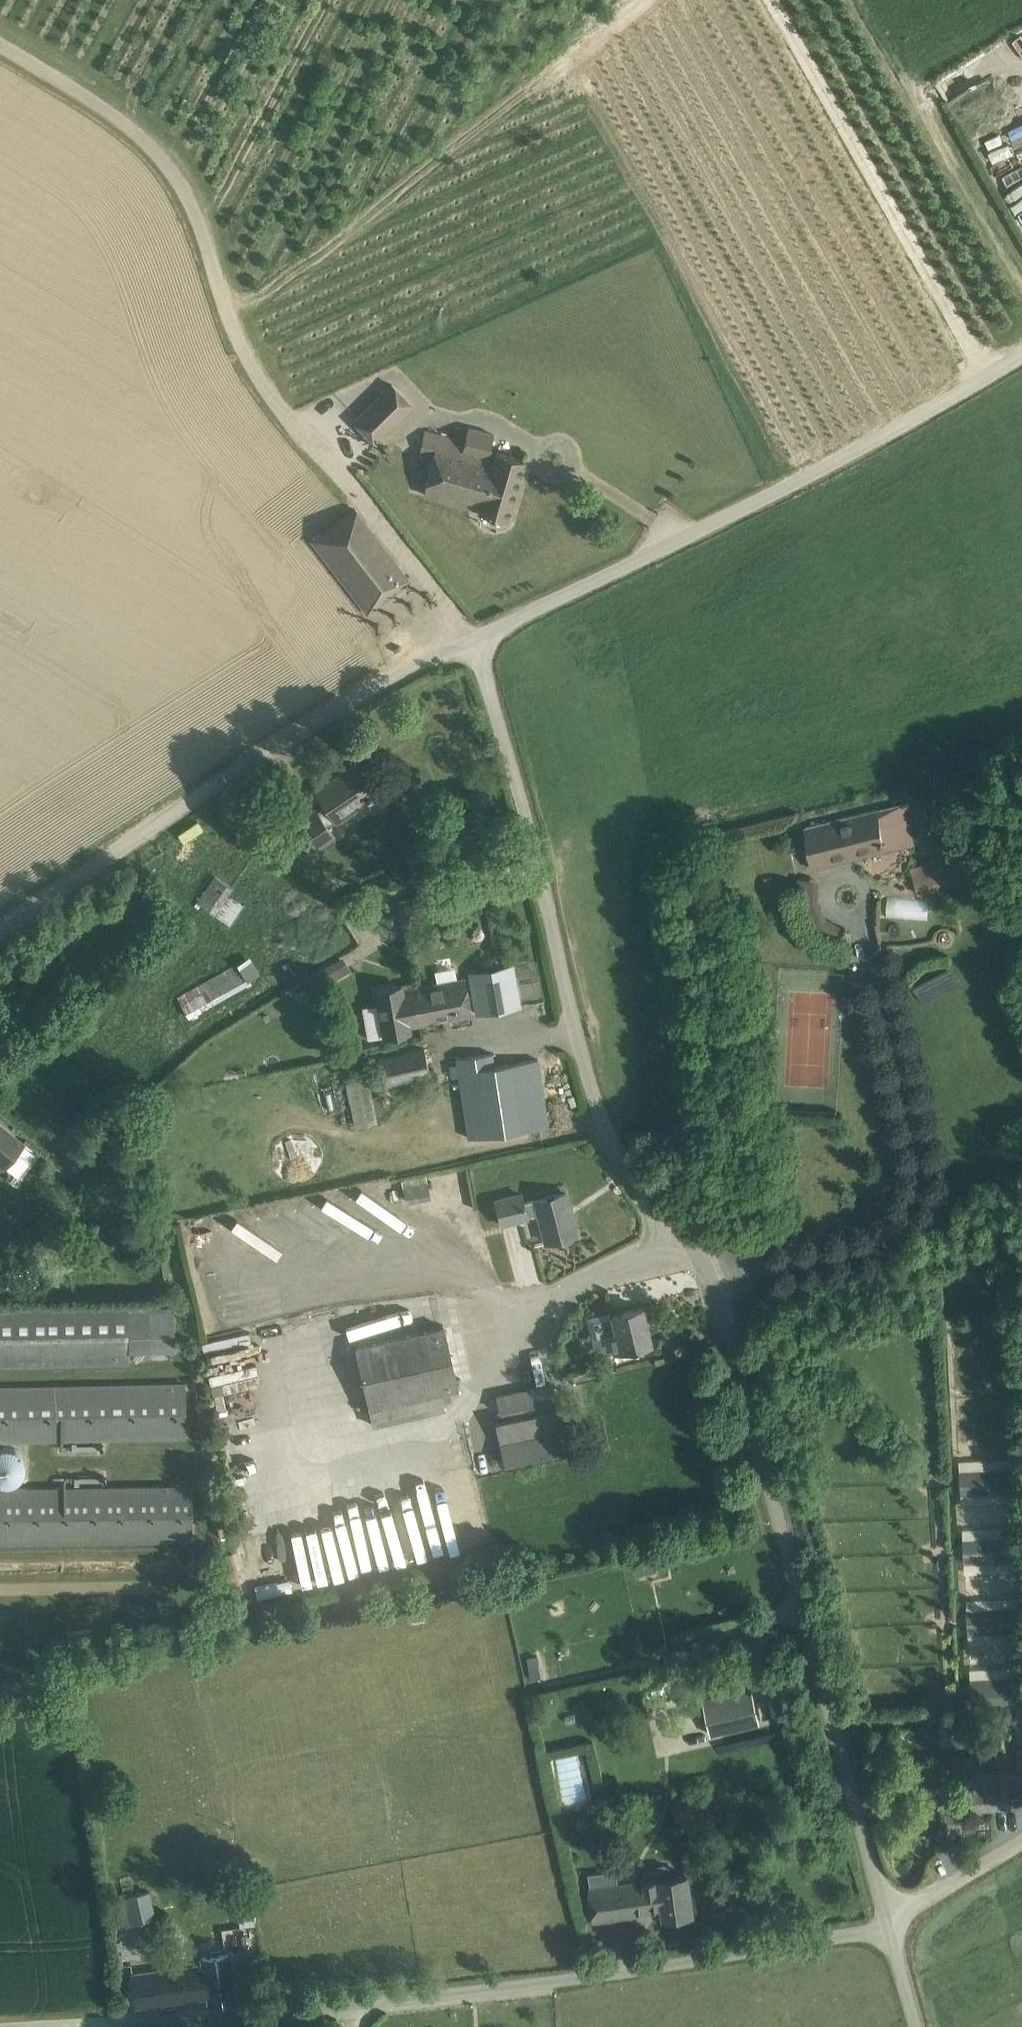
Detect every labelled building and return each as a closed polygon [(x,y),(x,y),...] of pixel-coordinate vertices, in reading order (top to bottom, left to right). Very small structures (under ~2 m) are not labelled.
[(392,383),(355,420),(376,441),(413,405),(392,383)] [(489,453),(493,435),(467,429),(464,442),(424,430),(419,455),(432,458),(425,493),(480,509),(480,511),(507,518),(524,459),(496,451),(496,454),(489,453)] [(357,510),(315,542),(366,608),(407,576),(357,510)] [(325,805),(315,812),(315,811),(298,822),(316,848),(333,837),(325,827),(335,820),(336,821),(359,805),(358,802),(371,793),(363,782),(352,766),(336,777),(338,780),(318,794),(325,805)] [(888,849),(918,842),(908,802),(878,808),(805,826),(815,867),(888,850),(888,849)] [(930,861),(912,867),(920,893),(932,889),(933,893),(942,890),(941,887),(993,870),(985,843),(929,859),(930,861)] [(197,903),(213,914),(229,925),(242,904),(227,894),(231,888),(214,877),(197,903)] [(251,978),(261,971),(251,956),(240,963),(251,978)] [(513,963),(470,971),(477,1013),(520,1005),(513,963)] [(177,998),(187,1016),(246,982),(236,964),(177,998)] [(409,1026),(473,1015),(467,978),(403,989),(402,985),(377,989),(385,1035),(410,1030),(409,1026)] [(380,1058),(386,1084),(431,1074),(425,1048),(380,1058)] [(457,1057),(460,1077),(468,1137),(528,1128),(548,1125),(538,1058),(494,1065),(493,1052),(457,1057)] [(344,1076),(354,1127),(377,1123),(367,1072),(344,1076)] [(4,1170),(25,1145),(0,1124),(0,1166),(4,1170)] [(271,1156),(271,1159),(271,1161),(272,1164),(272,1167),(274,1169),(275,1171),(276,1173),(277,1174),(279,1176),(281,1178),(283,1180),(286,1181),(287,1182),(290,1182),(292,1183),(295,1183),(297,1183),(300,1183),(302,1183),(305,1182),(307,1181),(310,1180),(312,1178),(314,1176),(316,1174),(318,1172),(319,1170),(320,1168),(321,1165),(322,1163),(322,1161),(322,1158),(322,1155),(322,1154),(321,1151),(321,1148),(320,1146),(319,1144),(317,1142),(316,1140),(314,1138),(312,1137),(310,1136),(308,1134),(305,1133),(303,1133),(300,1132),(298,1132),(296,1132),(293,1132),(290,1133),(289,1133),(286,1134),(284,1135),(281,1137),(279,1138),(277,1140),(276,1142),(274,1145),(273,1147),(272,1149),(272,1151),(271,1154),(271,1156)] [(527,1217),(526,1216),(538,1213),(545,1242),(557,1238),(577,1233),(566,1191),(523,1202),(521,1193),(495,1200),(501,1224),(527,1217)] [(237,1213),(230,1222),(275,1253),(281,1244),(237,1213)] [(153,1251),(156,1268),(158,1276),(170,1274),(165,1249),(153,1251)] [(613,1316),(594,1321),(597,1337),(611,1334),(615,1350),(633,1346),(634,1348),(638,1347),(638,1345),(650,1342),(642,1307),(612,1314),(613,1316)] [(129,1362),(129,1352),(172,1351),(172,1309),(0,1312),(0,1365),(129,1362)] [(442,1402),(452,1400),(450,1389),(457,1387),(443,1326),(424,1330),(356,1346),(374,1425),(444,1409),(442,1402)] [(237,1400),(238,1377),(216,1376),(216,1400),(237,1400)] [(186,1437),(185,1384),(0,1387),(0,1440),(186,1437)] [(496,1421),(505,1463),(570,1450),(561,1407),(556,1408),(554,1400),(555,1399),(552,1384),(532,1388),(497,1396),(500,1411),(502,1411),(504,1419),(496,1421)] [(9,1445),(7,1445),(5,1445),(3,1446),(1,1446),(0,1447),(0,1480),(1,1480),(3,1481),(5,1481),(6,1481),(8,1481),(10,1481),(13,1480),(15,1480),(17,1478),(19,1477),(21,1475),(22,1473),(23,1472),(23,1471),(24,1469),(24,1468),(24,1466),(25,1465),(25,1463),(24,1460),(24,1457),(23,1455),(22,1454),(21,1452),(20,1451),(18,1449),(17,1448),(16,1448),(14,1447),(13,1446),(11,1446),(9,1445)] [(1018,1458),(959,1460),(961,1504),(1020,1501),(1018,1458)] [(190,1540),(190,1484),(0,1487),(0,1543),(190,1540)] [(357,1577),(372,1575),(371,1566),(383,1564),(375,1511),(360,1513),(361,1521),(349,1523),(357,1577)] [(330,1524),(303,1530),(315,1585),(341,1579),(330,1524)] [(963,1530),(965,1573),(1021,1570),(1021,1532),(1021,1526),(963,1530)] [(968,1609),(970,1632),(1021,1629),(1021,1606),(968,1609)] [(732,1692),(717,1695),(702,1699),(710,1736),(759,1725),(747,1667),(727,1671),(732,1692)] [(972,1680),(973,1701),(1003,1699),(1003,1703),(1002,1703),(996,1709),(997,1718),(1004,1723),(1011,1722),(1017,1717),(1016,1708),(1011,1703),(1008,1703),(1008,1699),(1021,1698),(1021,1678),(972,1680)] [(1021,1782),(1021,1746),(1018,1747),(1020,1769),(970,1773),(973,1807),(1011,1803),(1010,1783),(1021,1782)] [(590,1888),(595,1920),(665,1909),(666,1916),(694,1912),(688,1874),(590,1888)] [(126,1897),(132,1924),(155,1919),(149,1891),(126,1897)] [(133,1975),(134,1984),(137,2004),(209,1994),(210,2002),(234,1998),(227,1954),(203,1957),(204,1964),(133,1975)]
